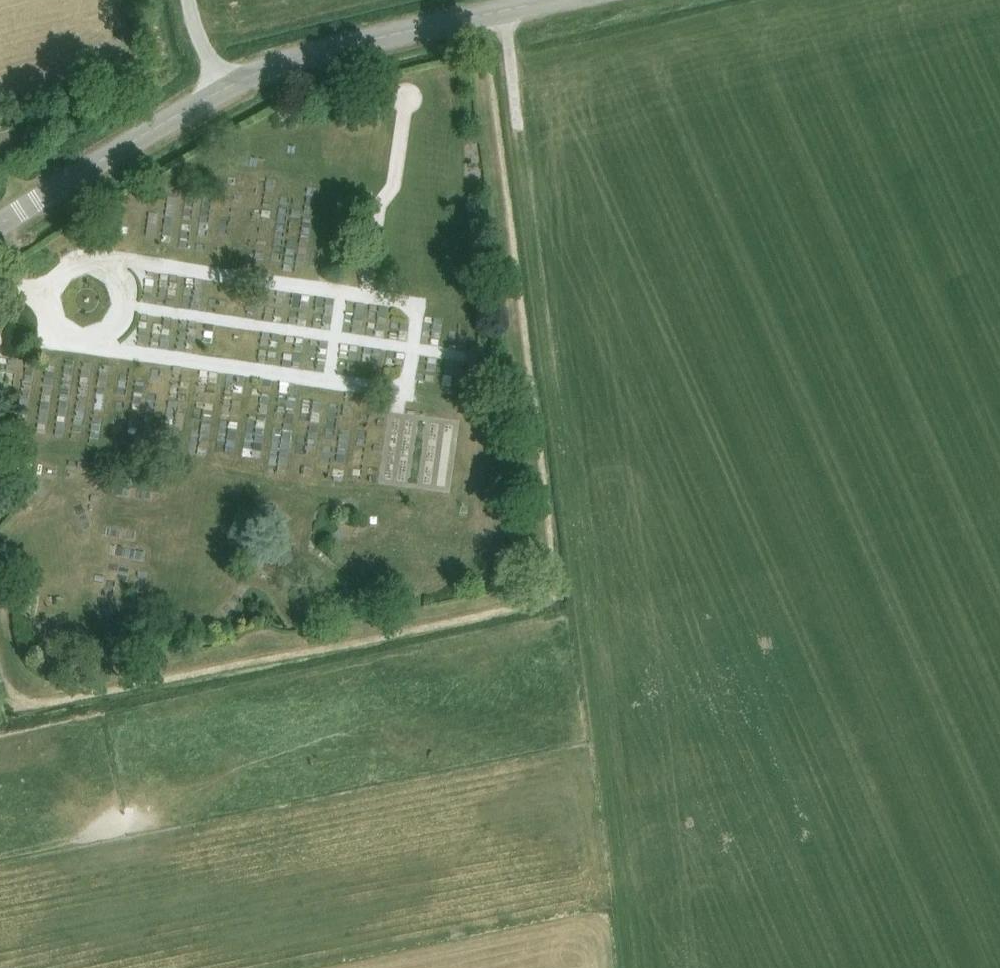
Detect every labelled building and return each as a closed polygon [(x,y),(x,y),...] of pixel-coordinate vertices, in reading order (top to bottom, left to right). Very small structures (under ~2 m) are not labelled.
[(431,420),(431,478),(453,478),(453,420),(431,420)]
